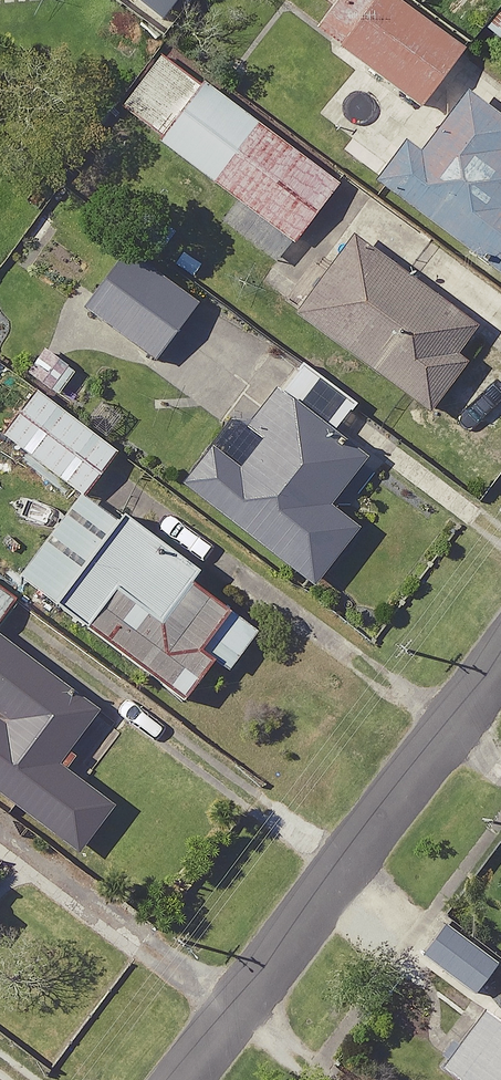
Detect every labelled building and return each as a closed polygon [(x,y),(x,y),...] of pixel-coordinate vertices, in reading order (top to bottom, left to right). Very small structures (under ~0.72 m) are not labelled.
[(158,16),(170,0),(137,0),(158,16)] [(333,42),(417,105),(461,47),(400,0),(364,0),(333,42)] [(199,78),(155,137),(292,241),(337,182),(199,78)] [(400,137),(369,178),(500,278),(500,147),(498,145),(500,141),(500,117),(461,88),(416,148),(400,137)] [(474,320),(349,230),(289,311),(426,410),(465,357),(453,349),(474,320)] [(154,356),(195,298),(122,245),(80,303),(154,356)] [(42,345),(25,370),(58,393),(75,368),(42,345)] [(273,382),(240,424),(254,434),(234,460),(207,439),(176,478),(309,582),(354,524),(323,500),(362,451),(273,382)] [(32,386),(0,429),(0,433),(79,492),(113,446),(32,386)] [(204,571),(114,505),(45,600),(186,703),(216,661),(225,668),(256,626),(196,582),(204,571)] [(0,636),(0,791),(76,847),(111,801),(56,759),(95,707),(0,636)] [(475,991),(497,960),(444,922),(423,953),(475,991)] [(440,1064),(454,1073),(449,1079),(500,1079),(500,1020),(481,1006),(440,1064)]
